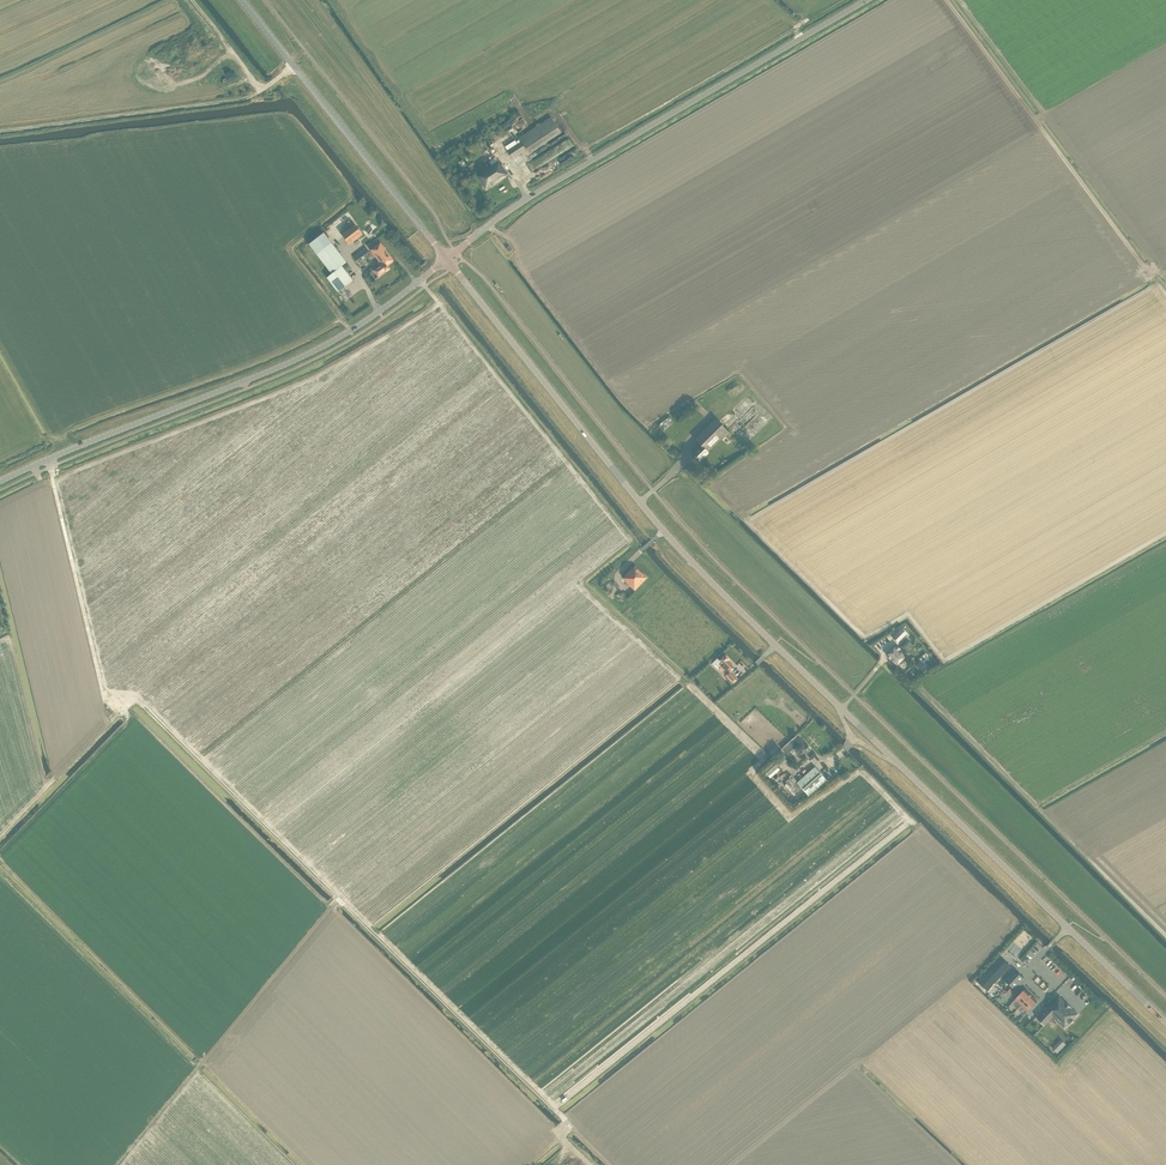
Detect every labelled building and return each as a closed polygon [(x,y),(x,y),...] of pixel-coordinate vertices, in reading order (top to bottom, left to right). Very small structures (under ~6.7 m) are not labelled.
[(521,142),(507,150),(513,159),(518,156),(520,155),(526,151),(521,142)] [(492,165),(477,175),(486,190),(509,175),(502,165),(501,165),(498,161),(492,165)] [(349,244),(362,234),(355,225),(342,235),(349,244)] [(324,233),(309,244),(317,255),(332,274),(342,266),(347,263),(332,243),(324,233)] [(387,271),(389,269),(387,266),(394,261),(381,242),(370,250),(381,265),(373,270),(378,277),(383,273),(386,270),(387,271)] [(353,281),(342,266),(332,274),(328,277),(339,292),(353,281)] [(749,430),(752,427),(758,433),(771,419),(755,405),(740,422),(749,430)] [(663,432),(674,423),(669,417),(658,426),(663,432)] [(700,445),(692,453),(700,462),(708,453),(708,452),(728,432),(715,419),(694,439),(700,445)] [(626,581),(625,582),(634,590),(647,578),(635,565),(623,578),(626,581)] [(906,633),(902,629),(893,637),(897,642),(899,640),(901,643),(907,637),(905,635),(906,633)] [(896,645),(888,653),(886,656),(896,665),(898,662),(900,664),(905,660),(903,658),(905,656),(899,651),(901,649),(896,645)] [(726,675),(725,676),(727,678),(733,683),(737,679),(731,672),(734,668),(727,661),(729,659),(725,655),(719,660),(722,663),(718,667),(726,675)] [(920,661),(915,666),(918,669),(919,669),(923,673),(924,672),(928,669),(920,661)] [(907,676),(906,678),(909,681),(910,680),(912,681),(916,677),(912,673),(908,677),(907,676)] [(797,735),(782,749),(787,754),(793,749),(801,757),(811,748),(806,744),(806,745),(804,743),(797,735)] [(769,776),(781,765),(779,763),(767,774),(769,776)] [(815,767),(797,782),(809,796),(827,780),(815,767)] [(807,767),(800,773),(803,775),(810,769),(807,767)] [(784,769),(772,780),(775,782),(787,772),(784,769)] [(777,780),(779,783),(790,776),(788,773),(777,780)] [(977,981),(980,984),(988,991),(1010,966),(1001,957),(977,981)] [(1015,970),(1005,980),(1014,989),(1024,979),(1015,970)] [(1025,989),(1016,999),(1028,1011),(1037,1001),(1025,989)] [(1059,996),(1038,1019),(1045,1025),(1053,1017),(1065,1028),(1070,1023),(1074,1020),(1073,1020),(1078,1014),(1059,996)] [(1061,1040),(1053,1048),(1057,1053),(1066,1044),(1061,1040)]
